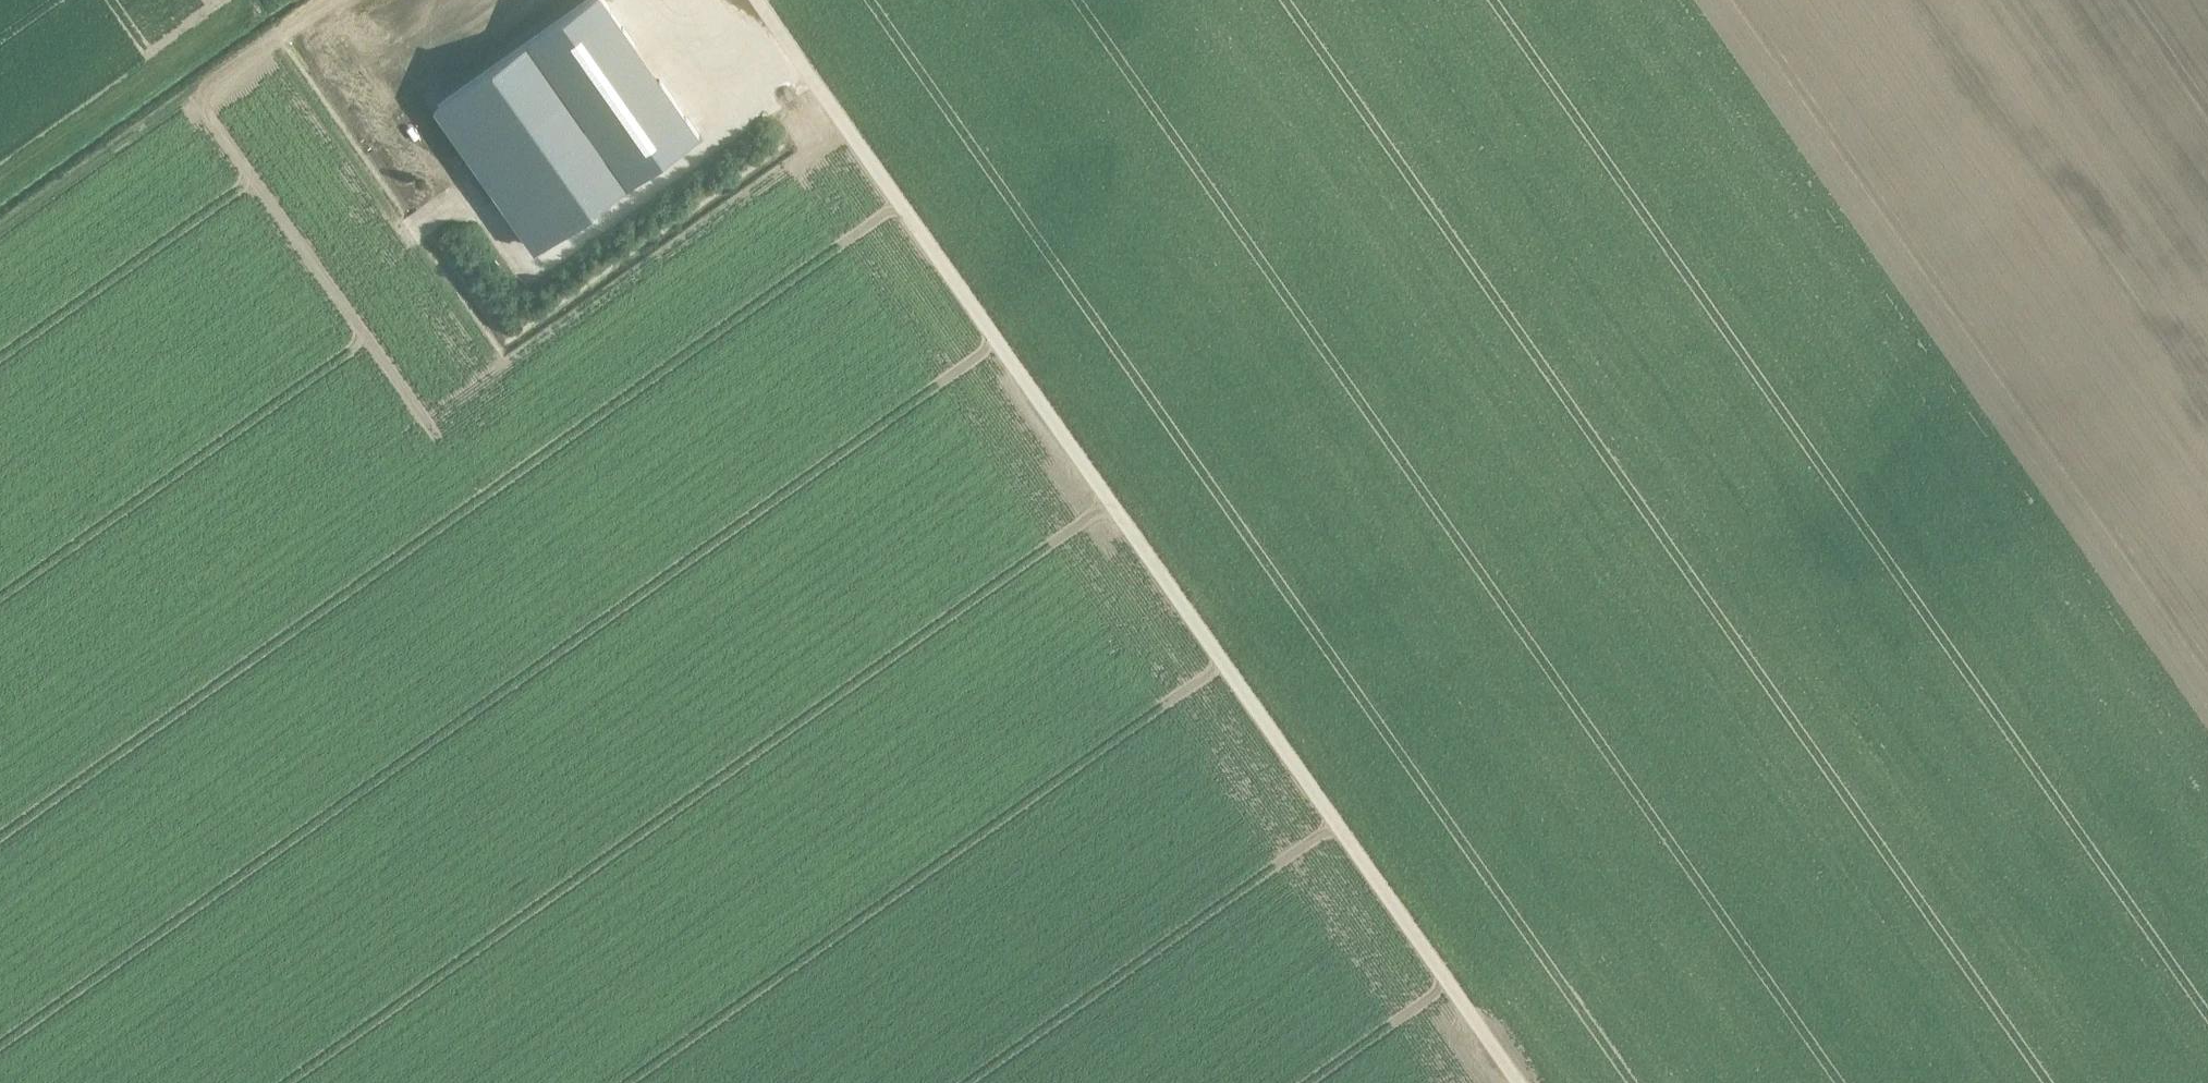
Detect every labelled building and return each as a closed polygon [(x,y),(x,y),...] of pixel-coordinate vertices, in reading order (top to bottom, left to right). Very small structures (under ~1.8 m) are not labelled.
[(604,0),(585,0),(437,102),(538,248),(698,135),(604,0)]
